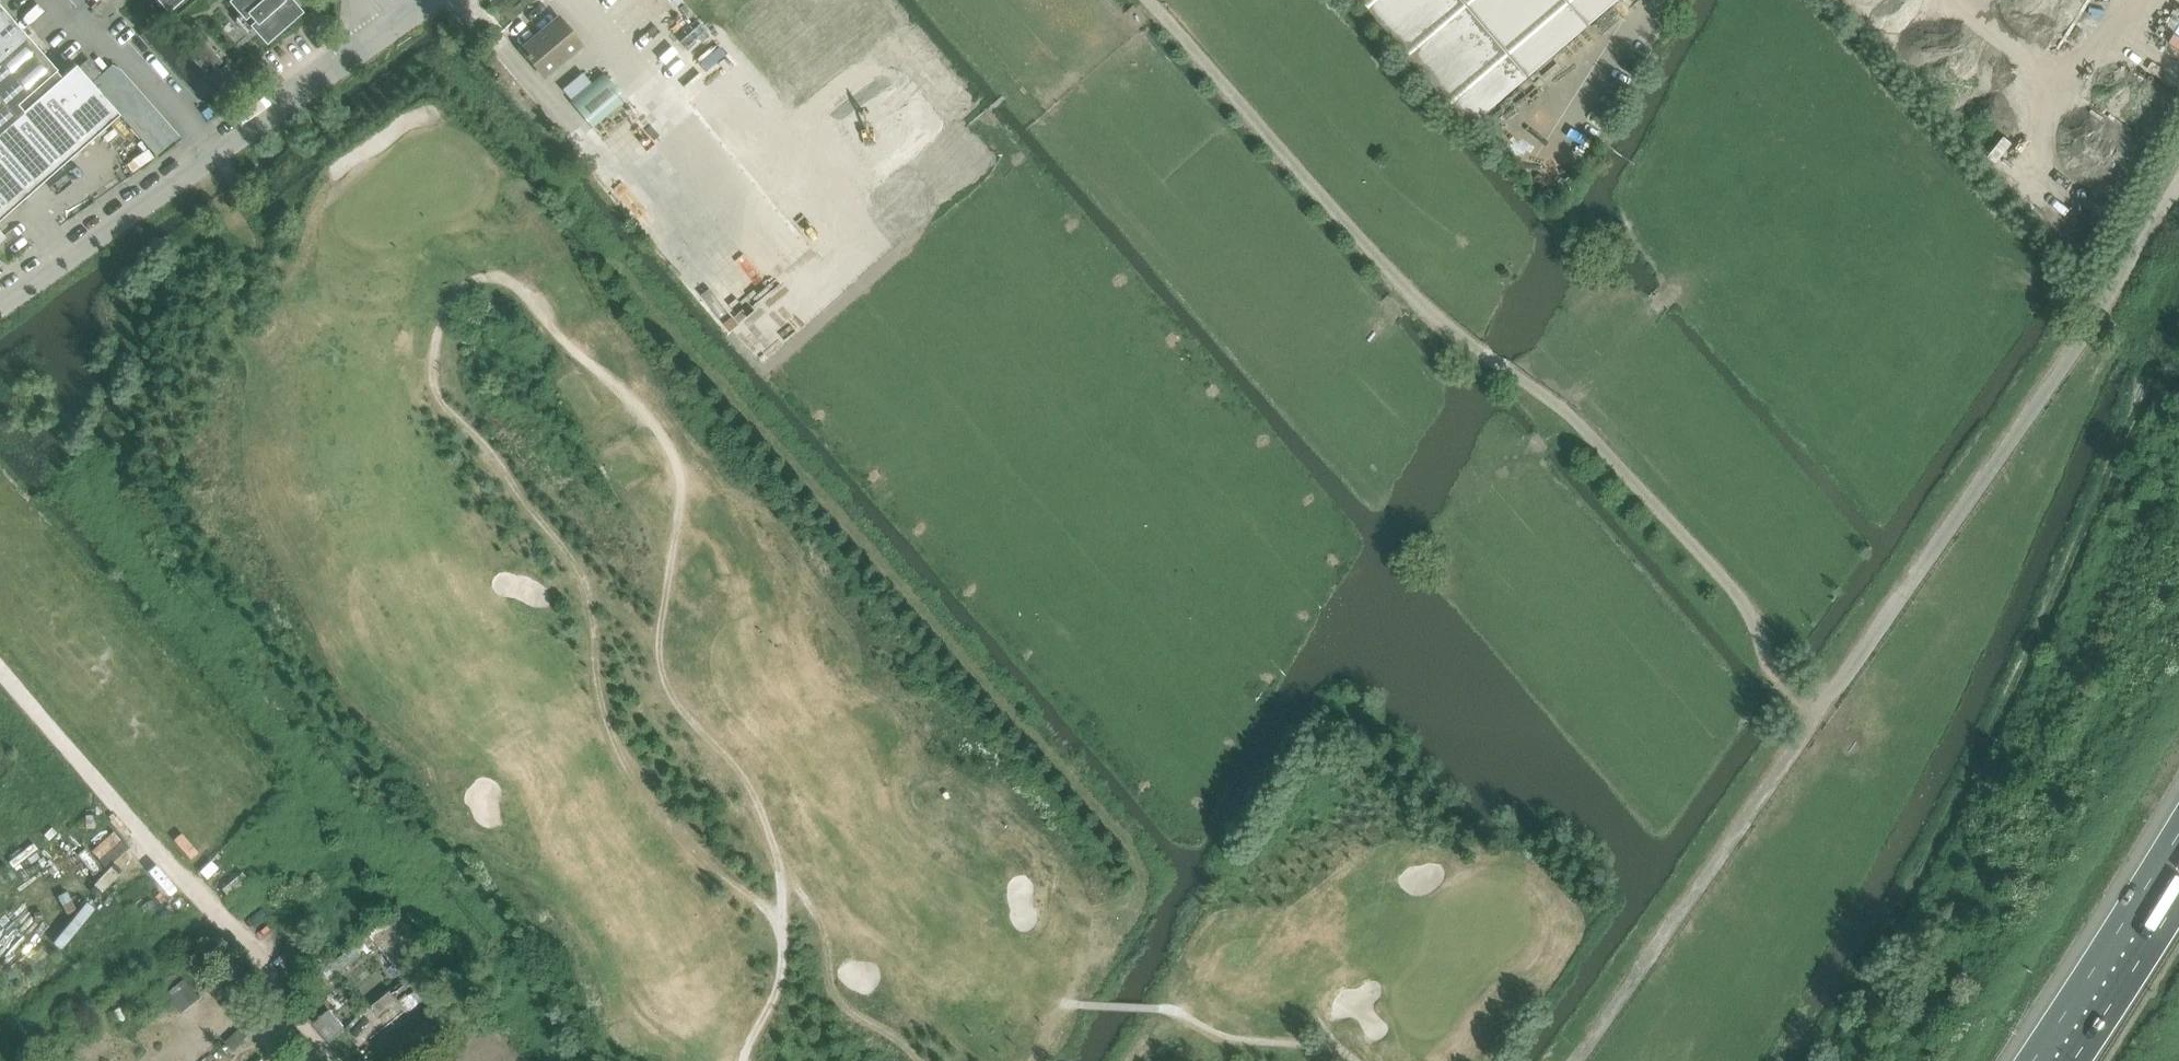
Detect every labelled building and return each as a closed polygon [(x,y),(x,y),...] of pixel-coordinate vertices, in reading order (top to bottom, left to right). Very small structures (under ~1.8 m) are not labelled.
[(171,13),(186,0),(159,0),(171,13)] [(288,0),(230,0),(229,0),(242,15),(236,20),(250,35),(256,30),(268,44),(301,15),(288,0)] [(1471,128),(1618,0),(1360,0),(1471,128)] [(0,7),(0,132),(62,77),(0,7)] [(542,76),(579,47),(580,46),(557,20),(519,49),(542,76)] [(119,115),(75,66),(62,77),(0,132),(0,220),(119,115)] [(225,67),(209,81),(228,102),(244,88),(225,67)] [(185,979),(167,994),(182,1012),(200,997),(185,979)]
